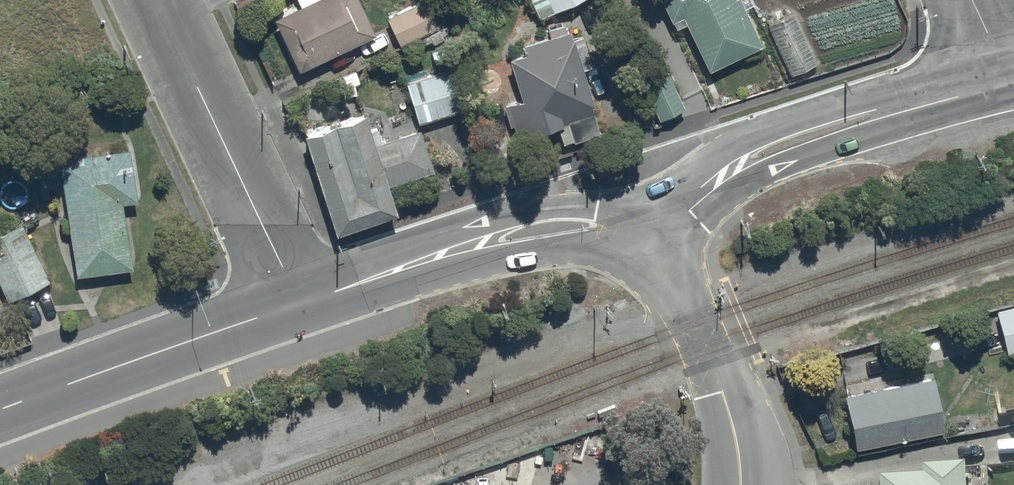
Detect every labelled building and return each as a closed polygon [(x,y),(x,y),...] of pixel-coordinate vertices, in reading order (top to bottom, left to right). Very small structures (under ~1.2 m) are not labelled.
[(297,69),(372,34),(357,0),(295,0),(298,6),(273,18),(297,69)] [(385,17),(398,45),(438,26),(425,0),(421,0),(385,17)] [(538,18),(574,0),(529,0),(538,18)] [(707,70),(761,44),(740,0),(660,0),(670,22),(671,21),(675,28),(685,23),(707,70)] [(766,24),(789,76),(800,71),(801,72),(807,69),(806,68),(817,63),(794,11),(766,24)] [(520,99),(505,103),(516,137),(555,125),(561,142),(570,139),(571,141),(598,132),(592,111),(595,111),(582,68),(591,65),(581,33),(572,36),(570,29),(557,33),(555,26),(546,28),(548,36),(519,44),(521,53),(507,57),(520,99)] [(405,81),(417,123),(464,109),(452,67),(405,81)] [(640,82),(657,120),(684,107),(667,70),(640,82)] [(301,134),(334,232),(395,212),(386,186),(432,171),(418,129),(383,141),(378,128),(368,131),(363,114),(301,134)] [(137,199),(129,148),(59,159),(77,274),(132,266),(122,201),(137,199)] [(0,231),(0,287),(6,300),(48,280),(21,222),(0,231)] [(1005,353),(1013,351),(1013,305),(995,310),(1005,353)] [(843,393),(855,449),(943,431),(931,375),(843,393)] [(883,484),(969,484),(968,467),(926,468),(926,477),(883,479),(883,484)]
